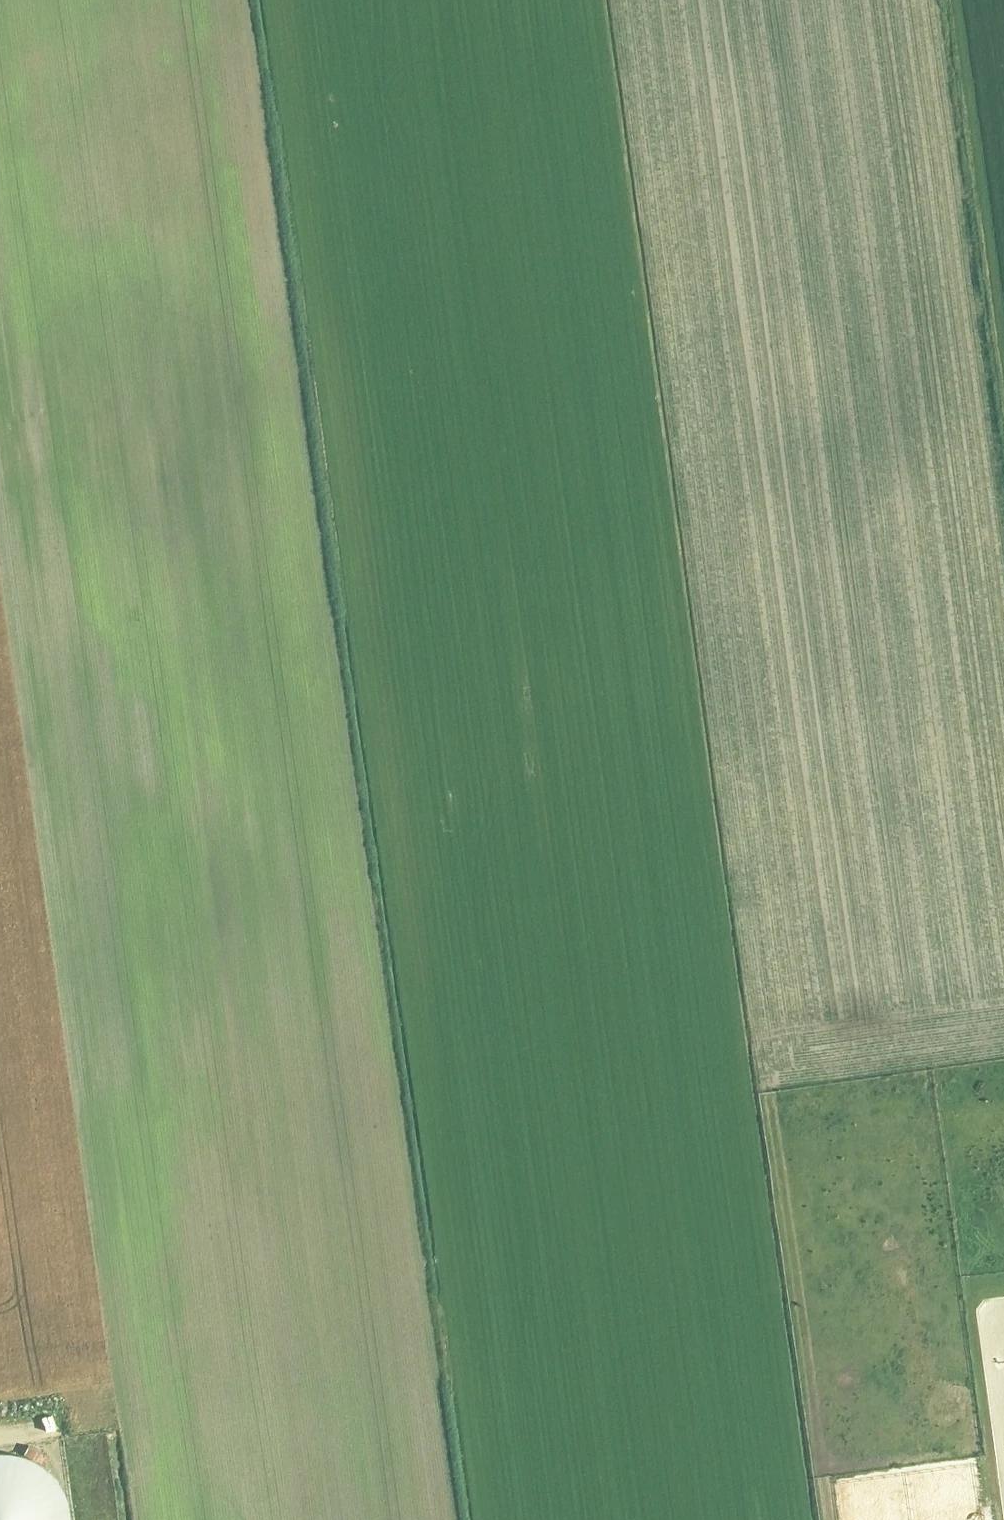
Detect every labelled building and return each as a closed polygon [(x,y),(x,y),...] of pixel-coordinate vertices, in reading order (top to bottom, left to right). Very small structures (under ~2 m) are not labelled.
[(70,1515),(68,1505),(65,1496),(61,1487),(56,1480),(48,1472),(42,1467),(29,1460),(16,1456),(0,1454),(0,1519),(71,1519),(70,1515)]
